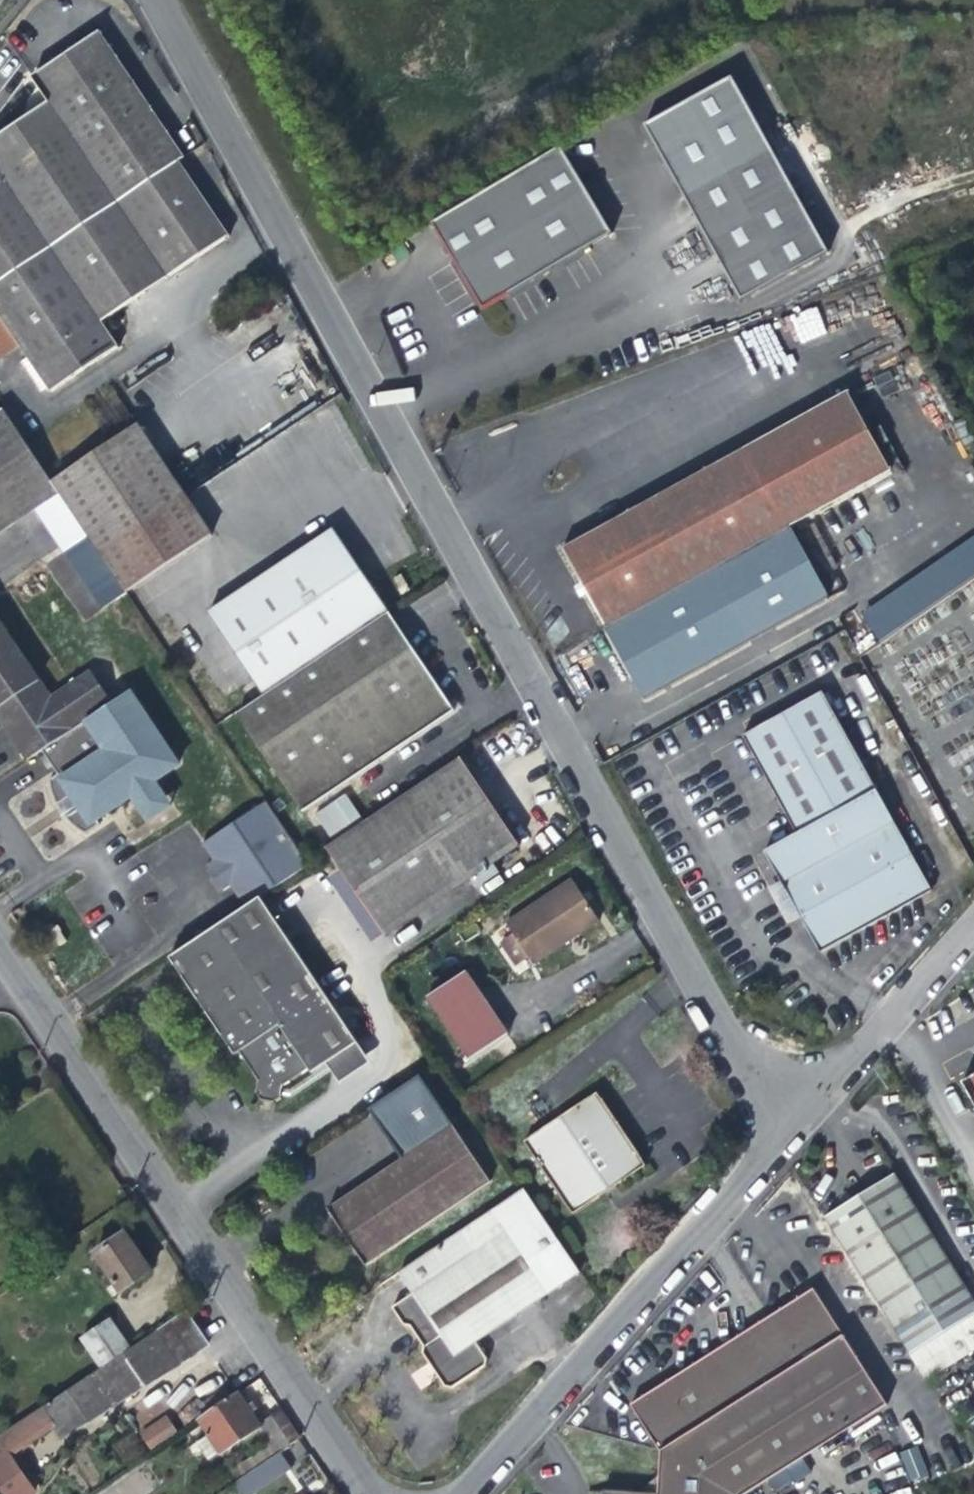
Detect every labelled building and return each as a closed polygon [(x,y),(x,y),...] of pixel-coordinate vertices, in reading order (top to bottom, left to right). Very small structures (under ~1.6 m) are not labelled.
[(177,164),(183,160),(100,36),(32,81),(48,106),(9,132),(0,138),(0,283),(177,164)] [(762,301),(850,256),(760,78),(671,123),(724,226),(762,301)] [(634,228),(585,142),(454,216),(481,262),(503,302),(634,228)] [(177,164),(0,283),(0,361),(18,350),(25,361),(20,364),(40,393),(45,390),(48,394),(115,349),(98,325),(227,238),(199,197),(177,164)] [(801,345),(828,331),(814,304),(787,317),(801,345)] [(843,389),(741,447),(785,526),(817,581),(919,523),(843,389)] [(49,484),(27,452),(0,412),(0,532),(35,508),(63,551),(84,537),(55,494),(49,484)] [(134,427),(49,484),(55,494),(84,537),(123,595),(208,537),(134,427)] [(741,447),(560,549),(579,584),(585,593),(605,628),(785,526),(741,447)] [(263,700),(388,617),(332,533),(207,617),(263,700)] [(858,609),(877,640),(973,579),(973,537),(858,609)] [(402,574),(394,579),(399,587),(398,588),(403,595),(412,589),(402,574)] [(578,596),(585,593),(579,584),(573,588),(575,592),(578,596)] [(263,700),(236,718),(300,813),(452,713),(421,667),(388,617),(263,700)] [(49,744),(109,704),(87,671),(49,697),(0,625),(0,725),(24,761),(49,744)] [(125,693),(109,704),(49,744),(67,772),(62,775),(59,771),(48,778),(52,802),(55,806),(66,798),(70,805),(74,810),(63,818),(77,831),(85,835),(97,826),(93,820),(126,798),(152,780),(174,766),(125,693)] [(761,771),(799,839),(769,856),(824,957),(893,919),(934,896),(824,698),(745,742),(750,751),(761,771)] [(750,751),(732,761),(743,781),(761,771),(750,751)] [(521,850),(462,762),(326,853),(385,941),(521,850)] [(169,807),(152,780),(126,798),(143,824),(169,807)] [(312,814),(329,838),(361,816),(345,792),(312,814)] [(265,805),(201,848),(213,864),(220,875),(212,880),(222,895),(230,890),(244,911),(259,901),(307,869),(306,866),(265,805)] [(385,941),(326,853),(316,860),(374,948),(385,941)] [(213,864),(205,869),(212,880),(220,875),(213,864)] [(508,928),(536,969),(603,925),(590,906),(574,883),(508,928)] [(169,961),(214,1029),(305,969),(259,901),(244,911),(169,961)] [(50,932),(60,948),(69,942),(62,934),(64,933),(59,926),(50,932)] [(359,1050),(305,969),(214,1029),(224,1044),(236,1062),(241,1059),(260,1088),(258,1097),(264,1106),(275,1109),(282,1105),(284,1092),(311,1076),(313,1080),(359,1050)] [(428,1005),(469,1065),(507,1040),(466,979),(428,1005)] [(353,1243),(367,1264),(489,1182),(419,1077),(370,1110),(403,1158),(329,1208),(353,1243)] [(965,1086),(973,1103),(973,1081),(965,1086)] [(524,1149),(573,1222),(645,1173),(621,1136),(597,1100),(524,1149)] [(913,1356),(973,1317),(973,1302),(895,1178),(828,1221),(913,1356)] [(398,1274),(412,1295),(391,1309),(403,1327),(411,1328),(427,1352),(425,1359),(445,1389),(453,1390),(481,1372),(482,1363),(471,1346),(530,1306),(579,1273),(523,1190),(398,1274)] [(94,1254),(120,1294),(151,1273),(139,1255),(125,1234),(94,1254)] [(634,1405),(665,1451),(664,1476),(652,1488),(646,1493),(748,1493),(792,1466),(795,1471),(805,1464),(802,1460),(892,1403),(818,1289),(737,1340),(634,1405)] [(131,1348),(100,1369),(0,1436),(0,1493),(34,1493),(11,1458),(56,1428),(64,1439),(207,1348),(198,1334),(184,1313),(131,1348)] [(80,1339),(100,1369),(131,1348),(111,1318),(80,1339)] [(239,1394),(200,1420),(208,1432),(197,1439),(211,1460),(261,1426),(251,1412),(239,1394)] [(237,1483),(301,1440),(282,1412),(263,1425),(274,1440),(228,1472),(237,1483)] [(150,1450),(178,1432),(165,1414),(138,1433),(150,1450)] [(131,1435),(114,1444),(123,1462),(140,1454),(131,1435)]
